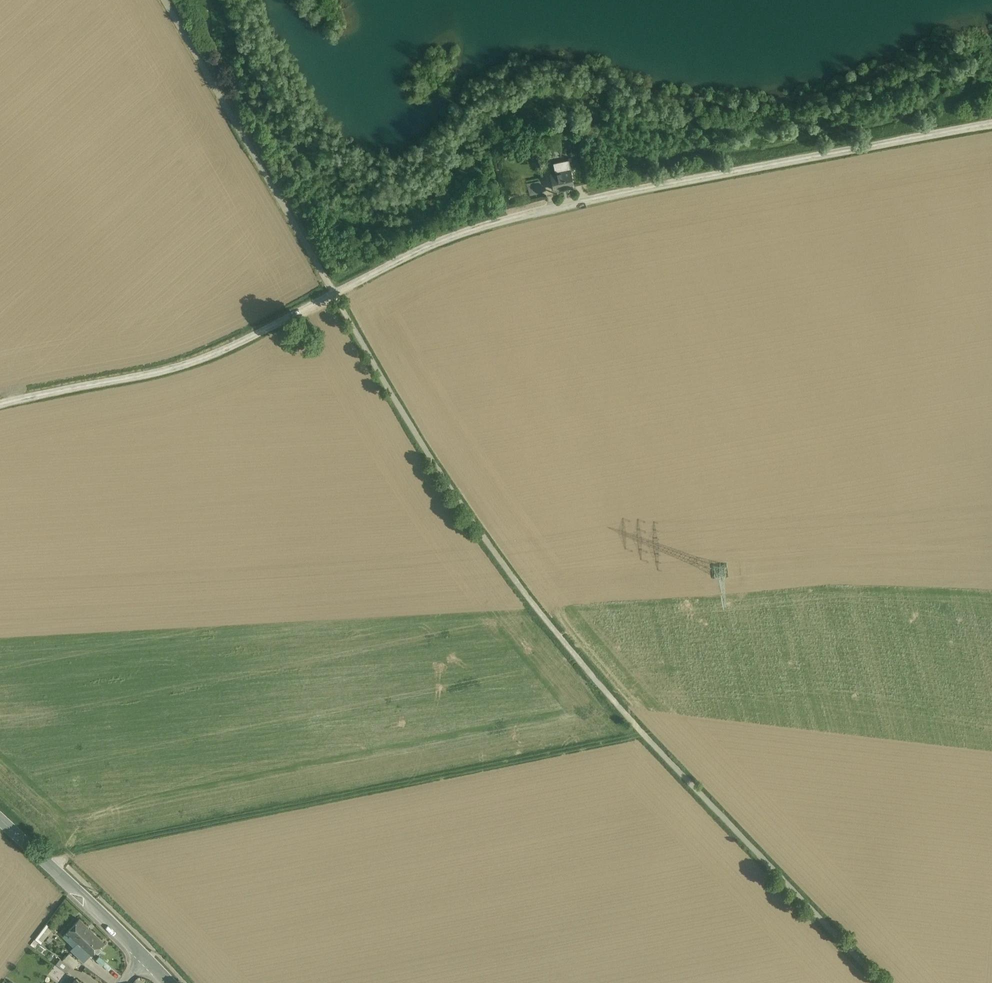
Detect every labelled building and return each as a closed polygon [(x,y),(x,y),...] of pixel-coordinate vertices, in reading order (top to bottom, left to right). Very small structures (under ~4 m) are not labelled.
[(575,186),(568,159),(553,163),(560,190),(575,186)] [(540,179),(529,182),(532,196),(544,193),(540,179)] [(103,941),(79,919),(68,931),(79,942),(91,954),(103,941)] [(42,942),(54,928),(48,923),(37,938),(42,942)] [(91,954),(79,942),(71,949),(84,961),(91,954)] [(65,958),(75,968),(81,961),(70,952),(65,958)] [(71,966),(60,959),(56,964),(67,972),(71,966)]
